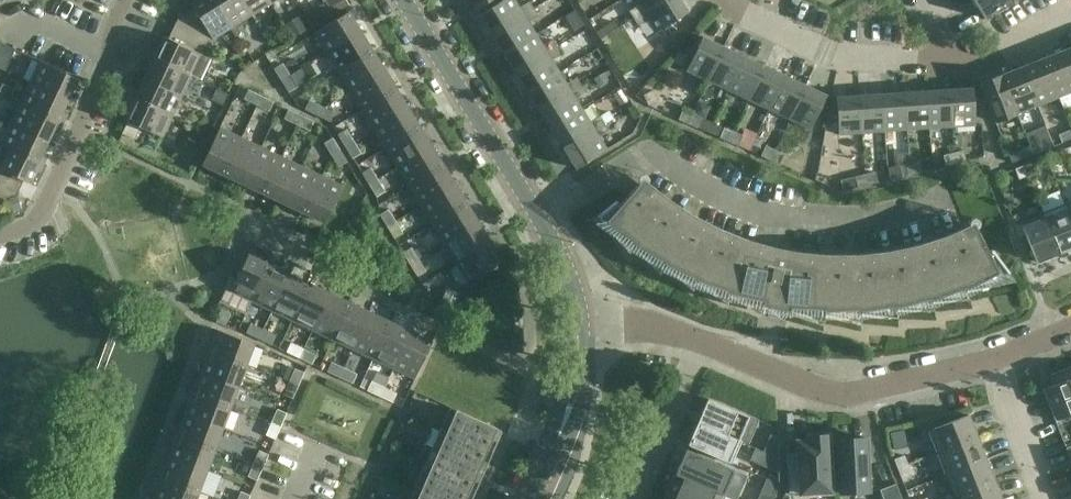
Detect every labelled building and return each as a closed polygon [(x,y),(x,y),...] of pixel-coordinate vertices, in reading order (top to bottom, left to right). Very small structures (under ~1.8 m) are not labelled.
[(207,42),(233,26),(216,0),(195,0),(190,3),(193,8),(178,17),(176,22),(207,42)] [(251,15),(242,0),(216,0),(233,26),(251,15)] [(271,3),(269,0),(242,0),(251,15),(271,3)] [(477,8),(490,0),(471,0),(477,8)] [(533,9),(529,2),(520,7),(515,0),(503,0),(480,14),(492,33),(533,9)] [(596,32),(600,39),(634,18),(664,0),(636,0),(639,5),(596,32)] [(634,18),(638,25),(648,19),(656,32),(688,12),(680,0),(664,0),(634,18)] [(974,0),(985,19),(1016,0),(974,0)] [(492,33),(504,53),(536,33),(528,21),(538,16),(533,9),(492,33)] [(326,53),(361,31),(348,11),(314,33),(326,53)] [(152,48),(148,55),(191,75),(200,80),(211,58),(201,54),(207,42),(176,22),(168,38),(164,36),(157,51),(152,48)] [(373,50),(361,31),(326,53),(338,72),(373,50)] [(504,53),(516,72),(557,47),(553,40),(543,46),(536,33),(504,53)] [(724,47),(703,37),(687,71),(708,80),(724,47)] [(0,42),(0,68),(6,70),(16,49),(0,42)] [(516,72),(528,91),(559,72),(552,59),(561,54),(557,47),(516,72)] [(744,56),(724,47),(708,80),(728,90),(744,56)] [(350,91),(384,69),(373,50),(338,72),(350,91)] [(1043,58),(1059,97),(1070,92),(1070,67),(1064,50),(1043,58)] [(182,95),(191,75),(148,55),(145,62),(150,64),(144,77),(182,95)] [(764,66),(744,56),(728,90),(748,100),(764,66)] [(1059,97),(1043,58),(1023,66),(1038,105),(1059,97)] [(30,82),(68,100),(73,89),(78,91),(83,81),(40,61),(30,82)] [(281,80),(289,75),(282,64),(274,69),(281,80)] [(748,100),(769,109),(785,76),(764,66),(748,100)] [(1017,114),(1038,105),(1023,66),(1002,75),(1017,114)] [(384,69),(350,91),(362,110),(396,88),(384,69)] [(528,91),(540,111),(581,85),(576,78),(567,84),(559,72),(528,91)] [(289,75),(281,80),(288,92),(297,87),(289,75)] [(1017,114),(1002,75),(980,83),(996,122),(1017,114)] [(805,85),(785,76),(769,109),(789,119),(805,85)] [(172,116),(182,95),(144,77),(137,91),(132,89),(129,95),(172,116)] [(30,82),(20,102),(63,123),(67,114),(62,111),(68,100),(30,82)] [(540,111),(552,130),(583,110),(576,98),(585,92),(587,90),(584,84),(581,86),(581,85),(540,111)] [(805,85),(789,119),(810,129),(826,95),(805,85)] [(408,108),(396,88),(362,110),(373,129),(408,108)] [(973,88),(949,89),(952,127),(975,125),(973,88)] [(929,128),(952,127),(949,89),(927,91),(929,128)] [(256,105),(261,96),(248,90),(244,99),(256,105)] [(907,130),(929,128),(927,91),(905,92),(907,130)] [(905,92),(882,94),(885,131),(907,130),(905,92)] [(882,94),(860,96),(862,133),(885,131),(882,94)] [(172,116),(129,95),(126,102),(131,105),(124,119),(162,137),(172,116)] [(261,96),(256,105),(269,111),(273,102),(261,96)] [(862,133),(860,96),(836,97),(839,134),(862,133)] [(317,115),(321,106),(309,100),(305,109),(317,115)] [(63,123),(20,102),(10,122),(48,140),(54,129),(59,132),(63,123)] [(321,106),(317,115),(330,121),(334,112),(321,106)] [(373,129),(385,148),(420,127),(408,108),(373,129)] [(297,124),(301,115),(289,109),(284,118),(297,124)] [(552,130),(563,149),(604,123),(600,116),(591,122),(583,110),(552,130)] [(688,123),(692,114),(683,110),(679,119),(688,123)] [(692,114),(688,123),(697,127),(701,118),(692,114)] [(301,115),(297,124),(309,130),(313,121),(301,115)] [(48,140),(10,122),(1,143),(44,163),(48,154),(43,152),(48,140)] [(575,168),(579,166),(607,149),(599,136),(608,130),(604,123),(563,149),(575,168)] [(431,146),(420,127),(385,148),(397,167),(431,146)] [(223,174),(240,137),(220,128),(202,164),(223,174)] [(729,141),(733,132),(724,128),(720,137),(729,141)] [(1070,128),(1058,133),(1062,143),(1070,139),(1070,128)] [(345,146),(353,141),(346,129),(338,134),(345,146)] [(733,132),(729,141),(738,145),(742,136),(733,132)] [(223,174),(243,184),(261,147),(240,137),(223,174)] [(331,154),(339,149),(332,138),(324,143),(331,154)] [(1029,144),(1033,154),(1046,149),(1042,139),(1029,144)] [(353,141),(345,146),(352,158),(360,153),(353,141)] [(1,143),(0,144),(0,200),(17,194),(24,180),(28,182),(34,170),(40,172),(44,163),(1,143)] [(1012,163),(1033,154),(1029,144),(1016,149),(1017,151),(1008,154),(1012,163)] [(443,165),(431,146),(397,167),(409,186),(443,165)] [(770,159),(774,150),(765,146),(761,155),(770,159)] [(281,157),(261,147),(243,184),(264,193),(281,157)] [(1069,147),(1059,151),(1063,161),(1070,158),(1070,154),(1069,147)] [(339,149),(331,154),(338,166),(347,161),(339,149)] [(774,150),(770,159),(779,163),(783,154),(774,150)] [(953,153),(956,163),(965,161),(963,151),(953,153)] [(956,163),(953,153),(944,155),(946,166),(956,163)] [(302,167),(281,157),(264,193),(284,203),(302,167)] [(909,164),(912,174),(921,171),(919,161),(909,164)] [(1024,165),(1028,175),(1038,171),(1034,161),(1024,165)] [(912,174),(909,164),(900,166),(902,176),(912,174)] [(420,205),(455,184),(443,165),(409,186),(420,205)] [(1028,175),(1024,165),(1015,169),(1019,179),(1028,175)] [(322,176),(302,167),(284,203),(305,213),(322,176)] [(369,184),(377,179),(370,168),(361,173),(369,184)] [(865,175),(867,185),(877,182),(875,172),(865,175)] [(867,185),(865,175),(840,180),(842,190),(867,185)] [(322,176),(305,213),(325,223),(343,186),(322,176)] [(377,179),(369,184),(376,196),(384,191),(377,179)] [(616,200),(597,215),(628,253),(633,247),(659,273),(663,266),(692,290),(695,283),(726,303),(729,296),(762,313),(764,305),(788,310),(824,321),(824,314),(861,321),(860,313),(897,317),(896,310),(933,309),(932,302),(969,298),(966,291),(1014,281),(1008,272),(1008,271),(992,249),(988,252),(973,223),(944,235),(916,244),(886,251),(857,254),(826,254),(797,251),(776,247),(747,239),(719,228),(692,215),(667,198),(643,179),(620,205),(616,200)] [(432,224),(467,203),(455,184),(420,205),(432,224)] [(478,222),(467,203),(432,224),(444,243),(478,222)] [(1044,214),(1059,253),(1070,248),(1070,219),(1066,205),(1044,214)] [(387,226),(395,221),(388,209),(380,214),(387,226)] [(1059,253),(1044,214),(1021,223),(1036,262),(1059,253)] [(395,221),(387,226),(394,238),(402,232),(395,221)] [(478,222),(444,243),(456,262),(490,241),(478,222)] [(490,241),(456,262),(468,282),(503,261),(490,241)] [(410,264),(418,259),(411,247),(403,252),(410,264)] [(252,301),(269,264),(248,254),(231,291),(252,301)] [(418,259),(410,264),(417,276),(426,271),(418,259)] [(289,274),(269,264),(252,301),(272,310),(289,274)] [(272,310),(292,320),(310,283),(289,274),(272,310)] [(330,293),(310,283),(292,320),(312,330),(330,293)] [(459,295),(451,291),(446,289),(442,298),(455,304),(459,295)] [(350,303),(330,293),(312,330),(333,339),(350,303)] [(370,312),(350,303),(333,339),(353,349),(370,312)] [(221,308),(216,322),(225,325),(230,312),(221,308)] [(391,322),(370,312),(353,349),(373,358),(391,322)] [(373,358),(393,368),(411,331),(391,322),(373,358)] [(259,338),(263,330),(250,323),(246,332),(259,338)] [(206,350),(246,365),(254,343),(216,329),(211,344),(209,343),(206,350)] [(263,330),(259,338),(271,344),(275,335),(263,330)] [(411,331),(393,368),(415,378),(432,341),(411,331)] [(299,357),(303,349),(291,343),(287,352),(299,357)] [(303,349),(299,357),(312,363),(316,355),(303,349)] [(238,386),(246,365),(206,350),(203,358),(205,359),(200,372),(238,386)] [(340,377),(344,368),(331,362),(327,371),(340,377)] [(1051,375),(1055,384),(1043,389),(1055,421),(1070,415),(1070,367),(1051,375)] [(356,374),(344,368),(340,377),(352,383),(356,374)] [(289,381),(298,385),(304,373),(295,369),(289,381)] [(190,392),(230,407),(238,386),(200,372),(195,386),(193,385),(190,392)] [(298,385),(289,381),(284,394),(293,398),(298,385)] [(380,396),(384,387),(372,381),(367,390),(380,396)] [(384,387),(380,396),(392,402),(396,393),(384,387)] [(223,428),(230,407),(190,392),(188,400),(190,400),(185,414),(223,428)] [(738,439),(748,416),(707,398),(697,422),(737,440),(738,439)] [(271,422),(280,426),(286,413),(277,409),(271,422)] [(416,498),(465,498),(497,428),(456,410),(416,498)] [(215,449),(223,428),(185,414),(179,428),(177,427),(175,434),(215,449)] [(938,452),(977,437),(968,414),(929,430),(938,452)] [(280,426),(271,422),(266,435),(275,439),(280,426)] [(742,441),(738,439),(737,440),(697,422),(687,444),(732,463),(742,441)] [(169,456),(207,470),(215,449),(175,434),(172,442),(174,443),(169,456)] [(770,434),(763,451),(770,454),(778,458),(777,437),(770,434)] [(831,492),(828,435),(808,437),(808,441),(798,441),(799,457),(786,457),(788,494),(831,492)] [(986,459),(977,437),(938,452),(947,475),(986,459)] [(840,493),(869,492),(866,438),(837,440),(840,493)] [(686,448),(675,473),(723,494),(734,469),(686,448)] [(253,463),(262,467),(268,454),(259,450),(253,463)] [(770,454),(765,466),(779,472),(778,458),(770,454)] [(897,468),(907,464),(904,455),(894,459),(897,468)] [(199,491),(207,470),(169,456),(164,470),(162,469),(159,476),(199,491)] [(947,475),(955,497),(994,481),(986,459),(947,475)] [(262,467),(253,463),(248,476),(257,480),(262,467)] [(907,464),(897,468),(901,477),(911,474),(907,464)] [(723,494),(675,473),(664,498),(667,498),(721,498),(723,494)] [(155,498),(196,498),(199,491),(159,476),(156,484),(158,485),(153,498),(155,498)] [(774,497),(780,484),(767,479),(762,491),(774,497)] [(994,481),(955,497),(949,498),(1001,498),(994,481)] [(880,490),(883,498),(902,498),(896,484),(880,490)]
